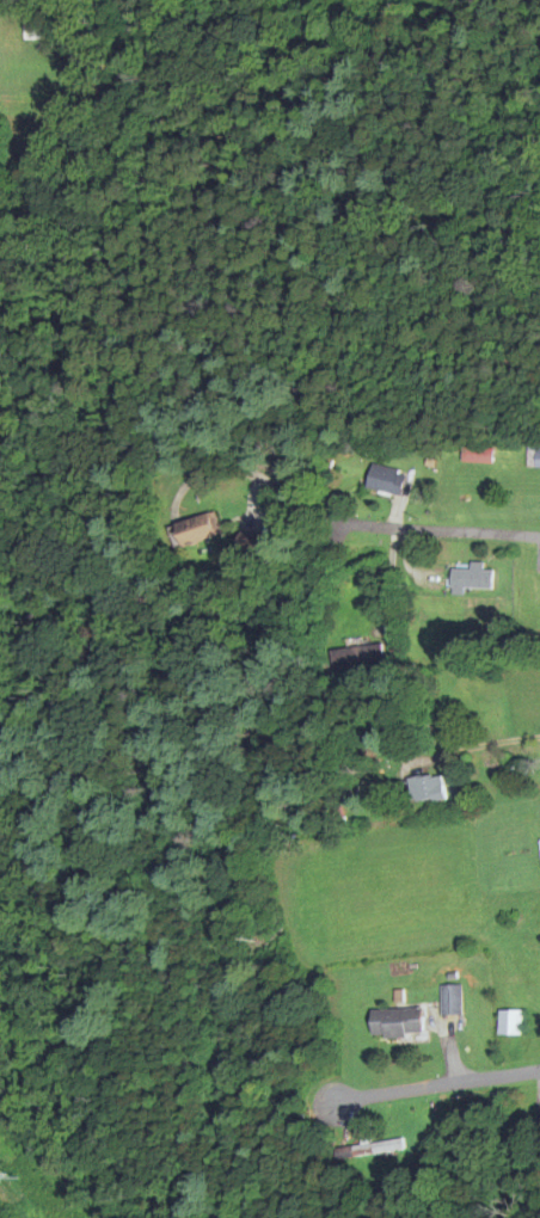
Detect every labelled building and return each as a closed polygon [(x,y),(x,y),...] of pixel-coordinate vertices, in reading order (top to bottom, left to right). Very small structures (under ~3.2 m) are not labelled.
[(39,41),(39,19),(23,19),(23,41),(39,41)] [(527,446),(527,470),(539,470),(539,446),(527,446)] [(492,450),(462,450),(462,464),(492,464),(492,450)] [(404,478),(371,466),(363,489),(396,500),(404,478)] [(173,551),(219,538),(213,515),(167,528),(173,551)] [(481,572),(481,565),(469,565),(469,572),(451,571),(450,595),(463,596),(463,591),(491,593),(492,573),(481,572)] [(330,652),(332,674),(384,668),(382,647),(330,652)] [(401,808),(444,802),(440,777),(397,783),(401,808)] [(460,985),(439,985),(439,1016),(460,1016),(460,985)] [(370,1009),(370,1037),(421,1037),(420,1009),(370,1009)] [(521,1036),(521,1011),(498,1011),(498,1036),(521,1036)] [(333,1147),(334,1158),(393,1155),(393,1144),(333,1147)]
